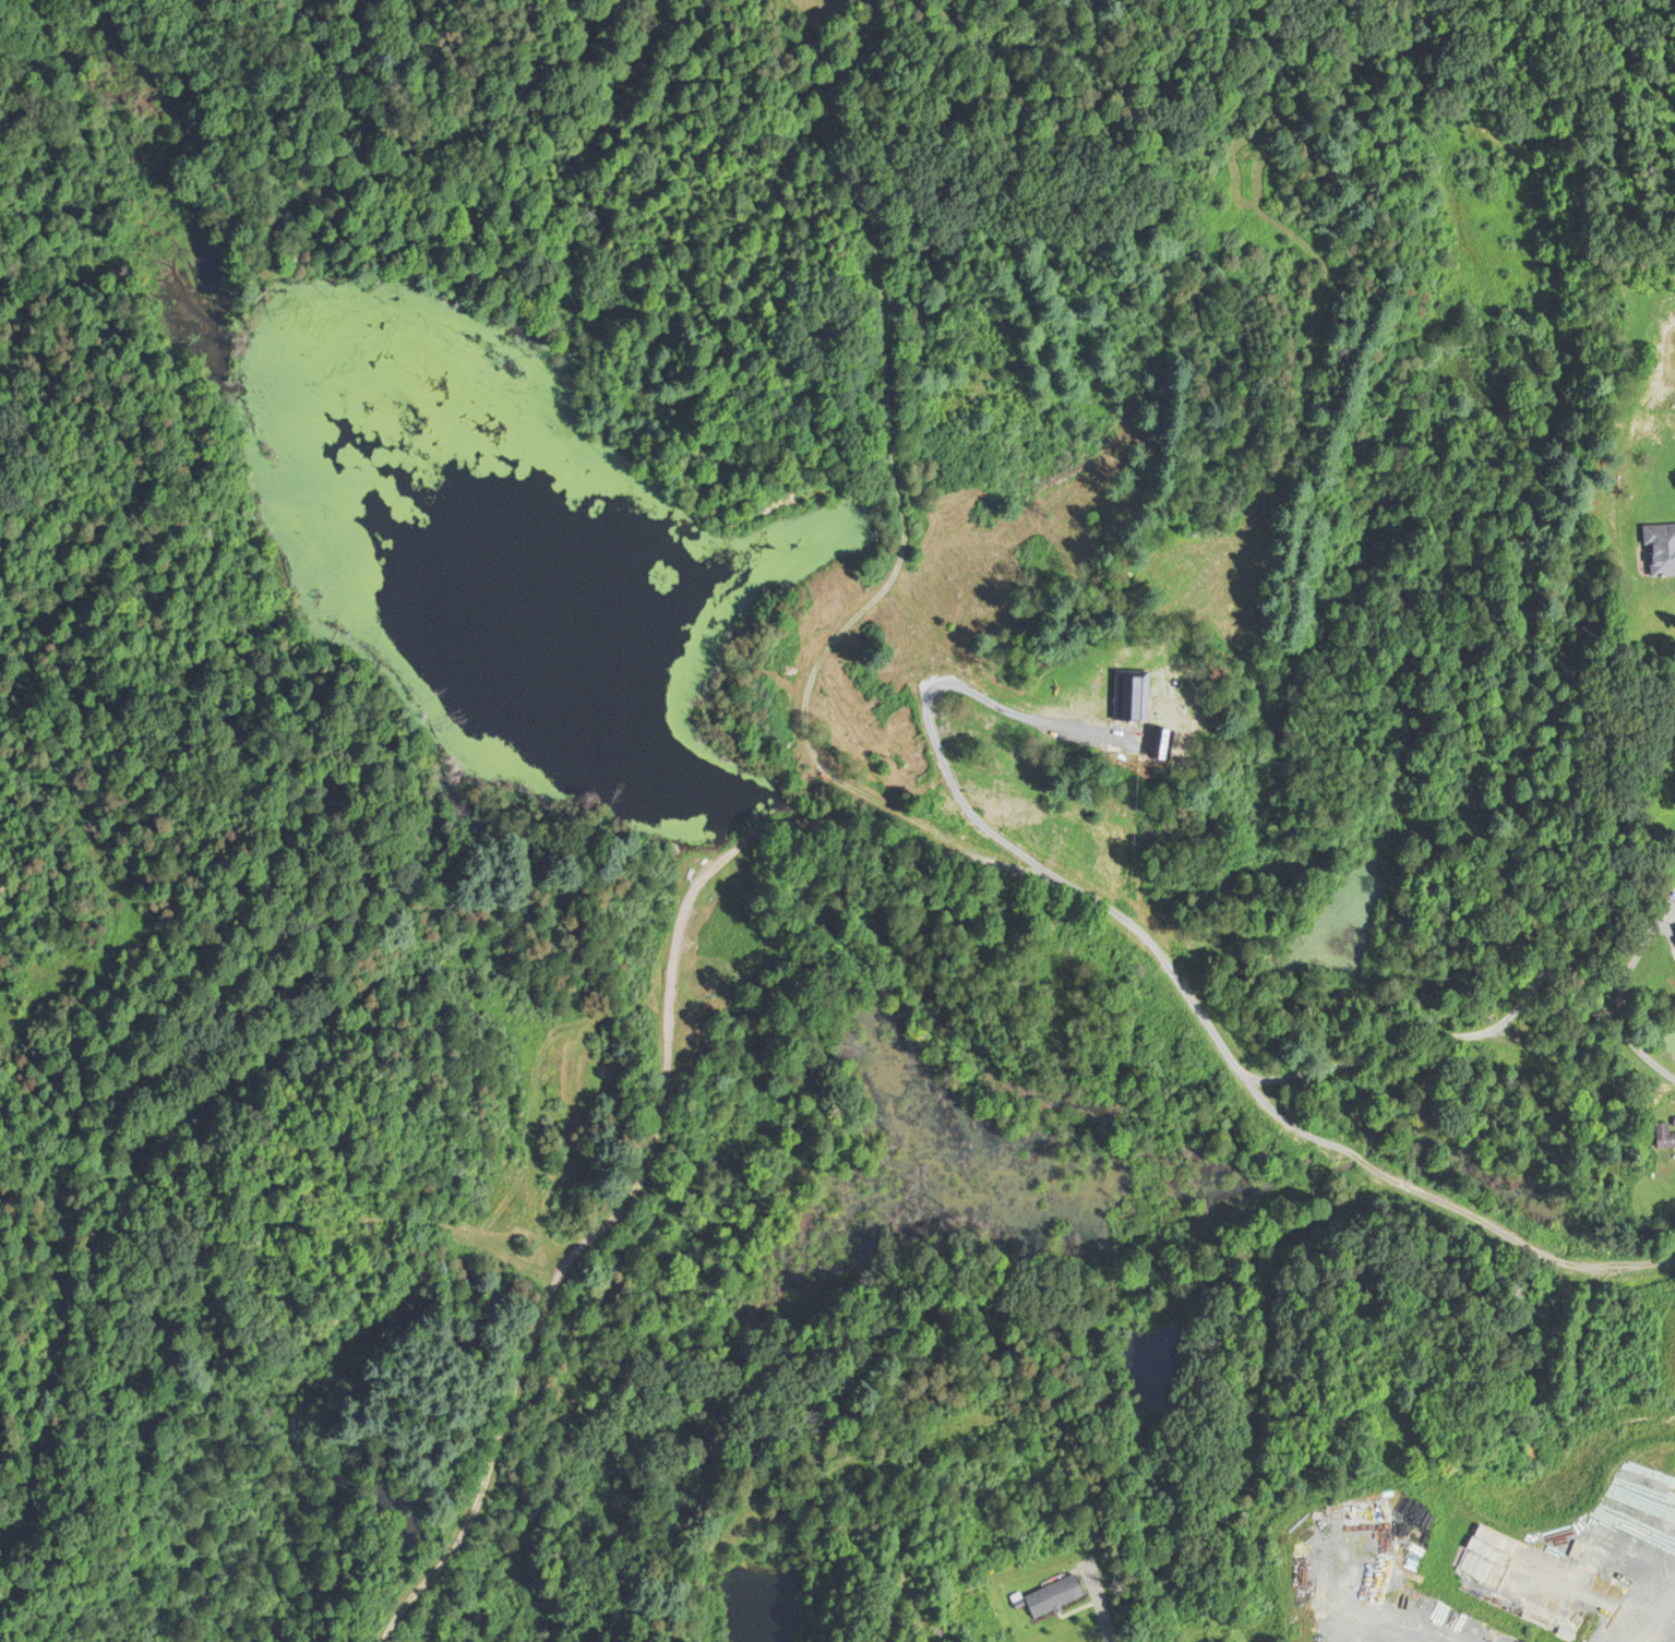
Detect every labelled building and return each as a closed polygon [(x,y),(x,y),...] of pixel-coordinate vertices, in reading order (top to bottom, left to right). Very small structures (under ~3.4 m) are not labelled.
[(1648,531),(1656,531),(1658,563),(1674,562),(1674,511),(1647,513),(1648,531)] [(1672,1134),(1674,1133),(1674,1148),(1662,1149),(1660,1120),(1671,1119),(1672,1134)] [(1087,1595),(1080,1574),(1026,1592),(1034,1614),(1087,1595)]
